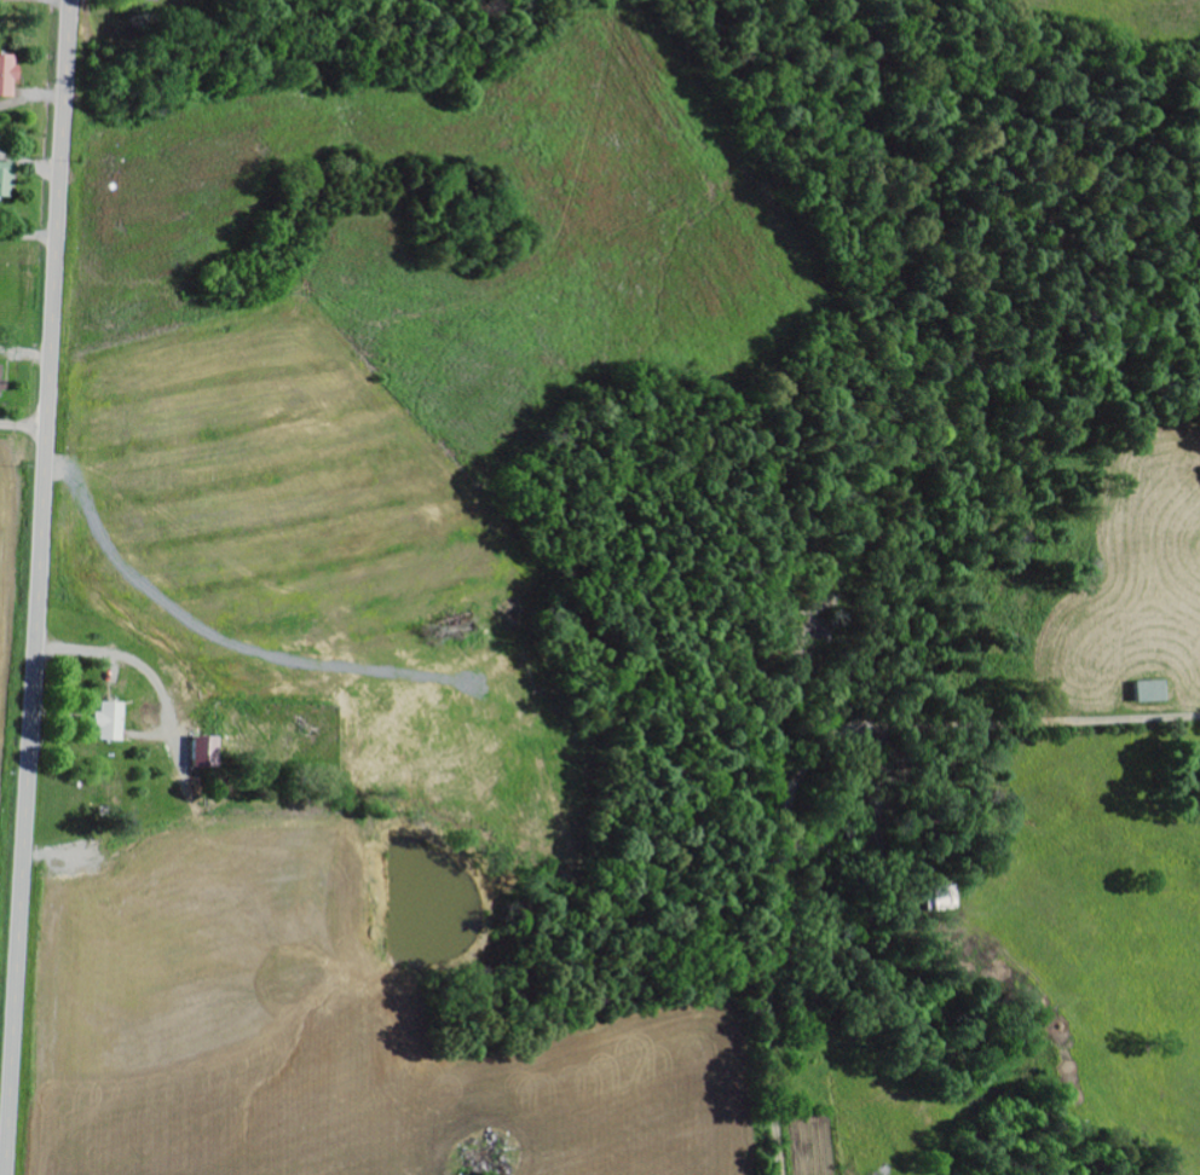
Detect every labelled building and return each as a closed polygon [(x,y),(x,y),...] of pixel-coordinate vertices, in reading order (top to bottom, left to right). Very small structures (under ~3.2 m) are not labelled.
[(0,56),(0,97),(14,98),(14,81),(17,81),(18,57),(0,56)] [(13,198),(15,163),(0,162),(0,197),(13,198)] [(1168,703),(1167,682),(1139,683),(1140,704),(1168,703)] [(125,704),(102,703),(102,713),(96,713),(95,730),(101,730),(100,741),(124,742),(125,704)] [(220,770),(221,739),(196,738),(195,769),(220,770)] [(499,1146),(474,1152),(479,1174),(490,1174),(506,1171),(499,1146)]
